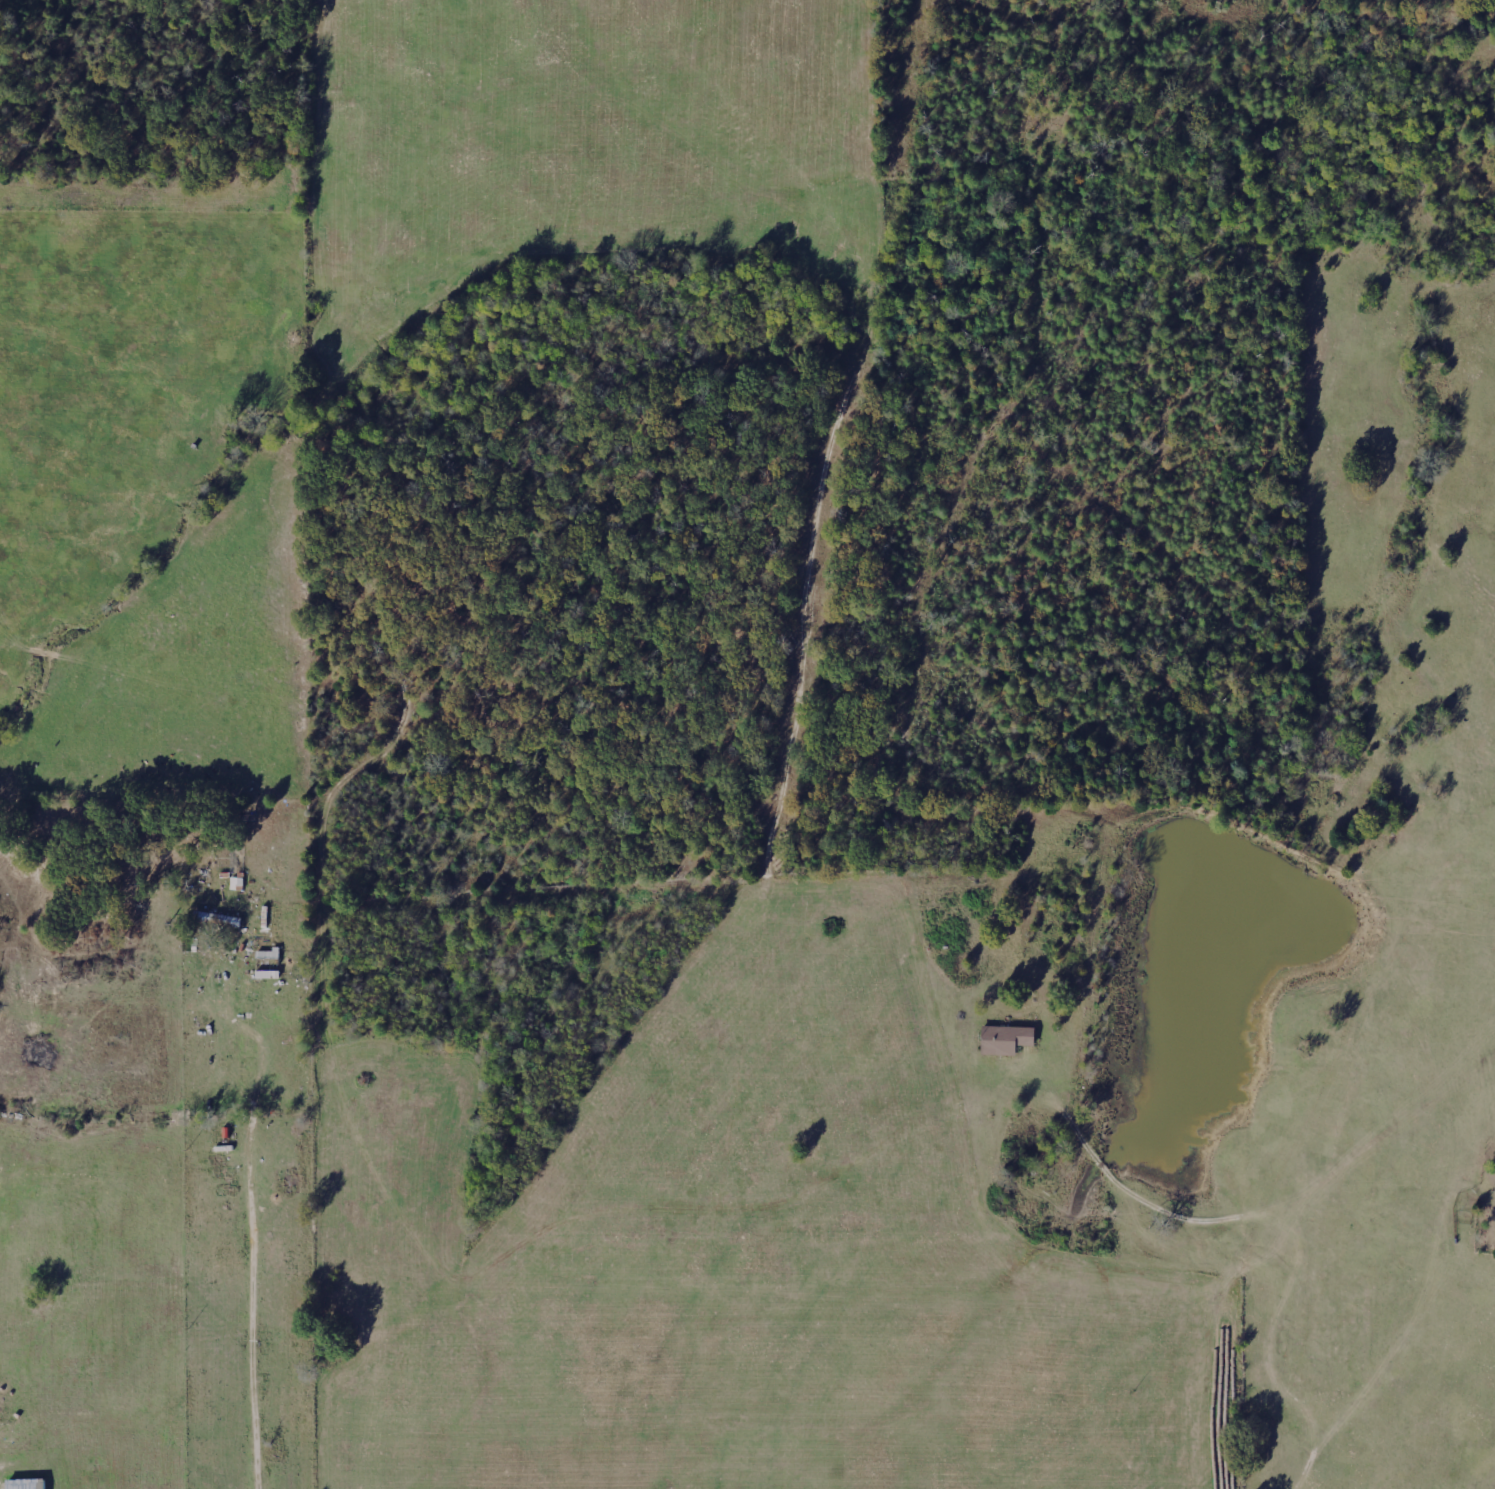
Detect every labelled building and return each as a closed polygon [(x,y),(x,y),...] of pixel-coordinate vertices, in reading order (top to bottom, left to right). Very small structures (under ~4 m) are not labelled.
[(196,919),(243,929),(245,920),(198,910),(196,919)] [(1040,1046),(1040,1028),(985,1027),(985,1054),(1021,1055),(1021,1046),(1040,1046)] [(50,1480),(11,1480),(11,1488),(50,1488),(50,1480)]
